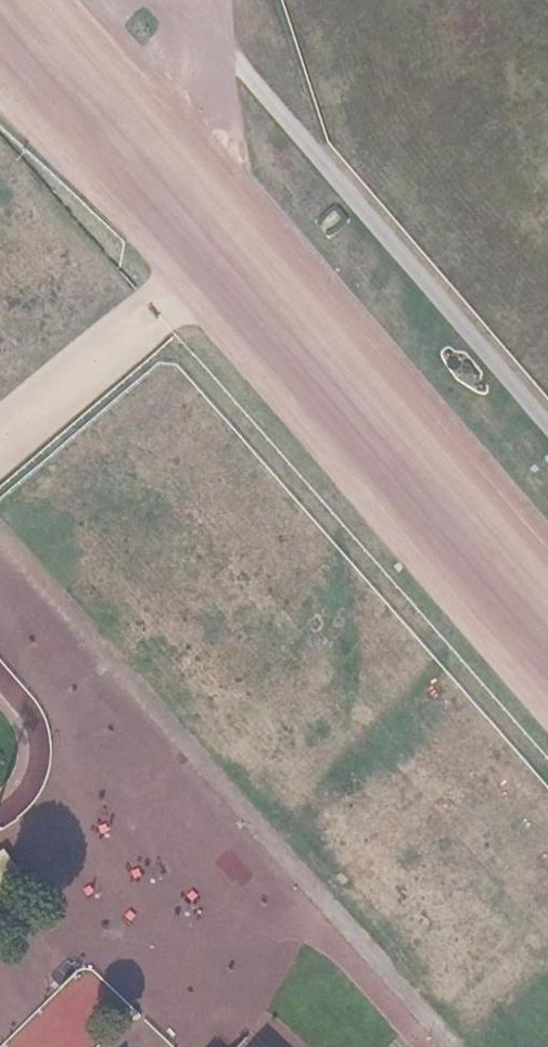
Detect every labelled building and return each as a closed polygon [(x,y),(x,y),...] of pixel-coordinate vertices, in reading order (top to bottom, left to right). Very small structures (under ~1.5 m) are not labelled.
[(247,1038),(238,1046),(257,1046),(247,1038)]
